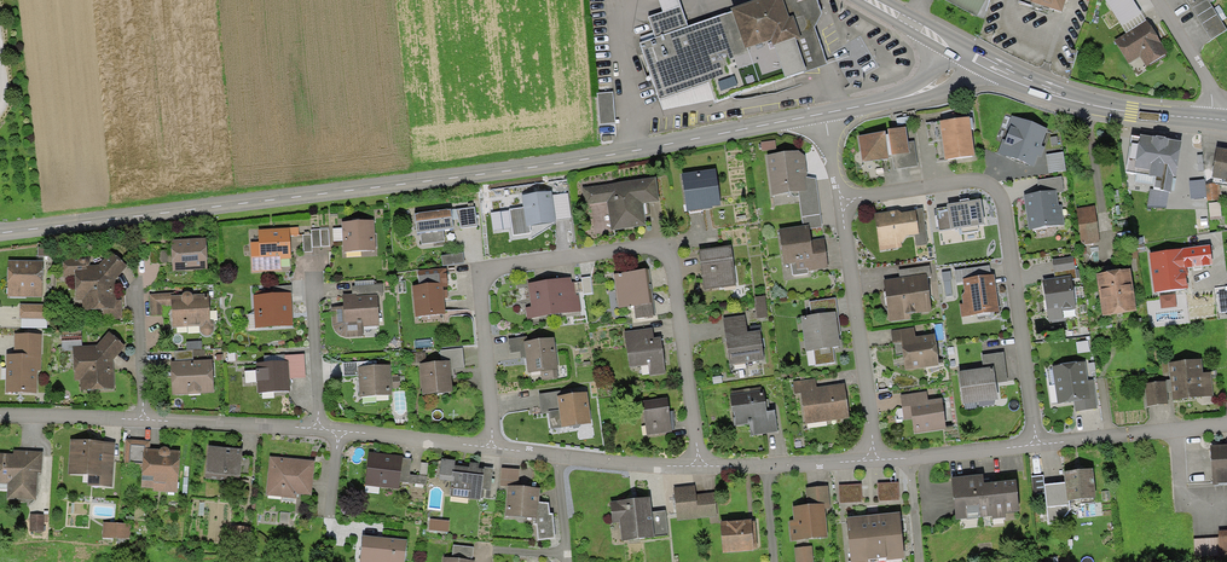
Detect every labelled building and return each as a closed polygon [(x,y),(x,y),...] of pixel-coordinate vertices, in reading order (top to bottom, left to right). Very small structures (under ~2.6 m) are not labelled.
[(827,64),(813,27),(822,13),(818,0),(767,0),(729,13),(688,28),(655,39),(640,45),(659,100),(706,84),(713,103),(756,88),(827,64)] [(688,28),(678,0),(658,0),(662,13),(648,18),(655,39),(688,28)] [(976,16),(984,0),(946,0),(976,16)] [(1065,0),(1017,0),(1017,1),(1031,5),(1033,3),(1061,12),(1065,0)] [(1119,4),(1121,3),(1128,14),(1143,4),(1140,0),(1117,0),(1119,4)] [(1210,38),(1226,29),(1208,0),(1187,0),(1210,38)] [(1147,21),(1113,42),(1127,64),(1140,56),(1147,68),(1168,55),(1147,21)] [(595,95),(597,124),(613,123),(611,94),(595,95)] [(1046,130),(1011,117),(998,154),(1032,166),(1046,130)] [(975,156),(969,118),(926,124),(929,144),(935,143),(937,161),(975,156)] [(863,163),(889,159),(888,156),(891,155),(894,170),(918,166),(914,141),(910,142),(911,151),(910,151),(906,128),(888,131),(888,136),(886,136),(885,133),(859,137),(863,163)] [(1176,178),(1181,142),(1140,136),(1140,138),(1131,137),(1125,173),(1155,178),(1153,190),(1170,193),(1171,187),(1172,178),(1176,178)] [(776,141),(761,143),(762,152),(777,150),(776,141)] [(1213,183),(1226,186),(1226,153),(1219,151),(1215,173),(1213,183)] [(766,156),(771,197),(798,194),(801,220),(822,218),(817,177),(806,179),(804,164),(803,155),(799,152),(766,156)] [(1063,153),(1046,155),(1049,173),(1066,170),(1063,153)] [(714,172),(681,176),(685,211),(706,208),(719,206),(714,172)] [(1038,181),(1039,194),(1057,192),(1064,191),(1061,176),(1038,181)] [(654,178),(581,189),(589,238),(616,234),(615,230),(645,226),(641,203),(657,201),(654,178)] [(1206,198),(1205,180),(1190,181),(1191,199),(1206,198)] [(1220,185),(1206,186),(1207,201),(1220,200),(1220,185)] [(1150,190),(1148,207),(1166,207),(1170,193),(1153,190),(1150,190)] [(529,227),(555,223),(555,218),(562,217),(560,198),(552,199),(551,192),(521,196),(522,208),(510,210),(513,236),(530,234),(529,227)] [(1039,194),(1024,196),(1028,231),(1064,226),(1062,204),(1059,205),(1057,192),(1039,194)] [(978,202),(946,206),(947,210),(950,230),(981,226),(978,202)] [(456,210),(461,228),(477,226),(474,207),(456,210)] [(1094,208),(1075,210),(1081,246),(1099,243),(1094,208)] [(901,242),(907,237),(913,236),(915,248),(928,246),(922,209),(913,211),(913,212),(901,214),(898,211),(875,215),(881,251),(902,247),(901,242)] [(450,210),(414,215),(416,234),(420,234),(421,245),(444,242),(443,231),(453,229),(451,215),(450,210)] [(950,230),(947,210),(936,211),(939,232),(950,230)] [(803,227),(779,231),(784,264),(791,263),(793,275),(808,273),(808,271),(828,268),(824,240),(810,242),(808,229),(821,227),(822,218),(801,220),(803,227)] [(343,223),(344,252),(376,251),(374,221),(355,222),(343,223)] [(293,271),(293,256),(290,256),(289,236),(299,236),(299,228),(288,228),(258,230),(258,243),(251,243),(252,273),(281,271),(293,271)] [(311,235),(312,247),(321,247),(320,231),(320,230),(311,230),(311,235)] [(328,230),(320,231),(321,247),(330,247),(328,230)] [(304,235),(304,253),(312,252),(312,247),(311,235),(304,235)] [(172,272),(207,270),(206,238),(170,240),(171,251),(160,251),(160,245),(149,245),(150,263),(172,263),(172,272)] [(38,247),(37,256),(51,256),(52,247),(38,247)] [(1210,247),(1149,255),(1154,294),(1188,289),(1185,270),(1213,267),(1210,247)] [(731,248),(698,252),(703,290),(735,286),(731,248)] [(115,280),(126,266),(111,252),(98,265),(89,265),(90,264),(91,262),(91,260),(90,259),(90,257),(89,256),(86,255),(85,255),(83,256),(81,256),(80,257),(79,258),(63,259),(64,277),(76,277),(76,299),(82,299),(82,310),(103,309),(103,319),(122,319),(121,300),(116,301),(115,280)] [(462,253),(441,255),(442,266),(463,264),(462,253)] [(1072,257),(1053,261),(1055,278),(1072,275),(1072,279),(1075,278),(1072,257)] [(43,261),(8,261),(8,296),(43,297),(43,261)] [(913,315),(933,312),(928,277),(931,277),(930,266),(898,270),(900,279),(884,281),(890,323),(913,320),(913,315)] [(990,277),(989,266),(955,270),(957,281),(990,277)] [(442,289),(449,288),(447,270),(418,272),(419,287),(411,287),(413,316),(444,313),(442,289)] [(1130,270),(1097,275),(1103,316),(1136,312),(1130,270)] [(645,271),(613,276),(618,310),(633,308),(635,320),(653,317),(651,303),(649,304),(646,283),(645,271)] [(1055,278),(1042,281),(1048,321),(1063,319),(1062,311),(1076,309),(1072,279),(1072,275),(1055,278)] [(962,315),(997,311),(993,278),(965,281),(966,294),(964,294),(965,306),(961,306),(962,315)] [(526,307),(527,318),(581,311),(579,294),(577,294),(575,283),(571,284),(571,279),(528,285),(531,307),(526,307)] [(353,286),(353,295),(378,294),(378,295),(383,295),(382,285),(353,286)] [(254,298),(256,327),(293,325),(291,286),(273,287),(273,291),(257,292),(257,298),(254,298)] [(211,335),(214,332),(213,328),(213,321),(210,321),(208,295),(193,296),(190,294),(188,292),(186,292),(184,293),(182,294),(181,297),(174,297),(174,294),(149,295),(149,316),(162,316),(162,305),(172,305),(172,328),(199,327),(199,331),(201,335),(204,336),(207,337),(211,335)] [(333,326),(335,332),(339,336),(346,338),(362,338),(362,327),(379,326),(378,295),(378,294),(353,295),(344,296),(344,307),(332,307),(333,326)] [(1176,295),(1160,297),(1161,310),(1178,308),(1176,295)] [(1217,296),(1219,311),(1226,310),(1226,295),(1217,296)] [(754,298),(756,319),(767,318),(765,297),(754,298)] [(808,302),(810,316),(837,312),(836,299),(808,302)] [(46,305),(20,305),(20,319),(46,320),(46,305)] [(1064,312),(1065,320),(1076,318),(1075,310),(1064,312)] [(840,333),(837,312),(810,316),(800,317),(804,353),(814,352),(815,365),(835,363),(834,348),(840,347),(838,333),(840,333)] [(722,318),(729,366),(764,361),(760,332),(747,334),(746,327),(744,315),(722,318)] [(759,325),(746,327),(747,334),(760,332),(759,325)] [(901,343),(904,370),(939,365),(934,335),(915,337),(914,328),(891,331),(893,345),(901,343)] [(652,329),(625,332),(629,366),(649,364),(650,374),(664,373),(660,338),(653,339),(652,329)] [(73,347),(82,347),(82,331),(61,331),(61,351),(73,351),(73,347)] [(108,333),(97,346),(82,347),(73,347),(73,351),(74,380),(81,380),(81,391),(114,390),(113,360),(124,347),(108,333)] [(6,392),(37,392),(38,371),(41,371),(42,336),(14,335),(14,355),(6,355),(6,392)] [(526,358),(528,373),(540,371),(541,380),(557,378),(556,370),(558,369),(554,339),(527,342),(527,338),(507,340),(509,353),(521,351),(522,358),(526,358)] [(201,342),(187,343),(187,351),(192,351),(202,350),(201,342)] [(450,362),(451,368),(464,367),(463,348),(442,350),(442,363),(450,362)] [(175,352),(175,361),(193,361),(192,351),(187,351),(175,352)] [(425,352),(414,353),(414,363),(426,363),(425,352)] [(993,368),(995,383),(1007,382),(1004,352),(981,355),(983,370),(993,368)] [(288,355),(289,382),(296,382),(295,373),(302,372),(301,354),(288,355)] [(263,363),(256,363),(257,393),(290,392),(289,382),(288,355),(263,356),(263,363)] [(175,361),(171,362),(172,395),(213,393),(212,360),(193,361),(175,361)] [(1202,361),(1169,364),(1172,401),(1213,397),(1211,372),(1203,373),(1202,361)] [(420,364),(422,395),(452,393),(451,368),(450,362),(442,363),(420,364)] [(1086,362),(1052,367),(1057,403),(1074,401),(1076,412),(1098,409),(1093,379),(1089,380),(1086,362)] [(344,377),(358,376),(358,368),(357,363),(343,364),(344,377)] [(358,376),(359,397),(391,396),(391,389),(390,377),(390,366),(373,367),(358,368),(358,376)] [(983,370),(958,373),(962,405),(997,401),(995,383),(993,368),(983,370)] [(400,376),(390,377),(391,389),(400,389),(400,376)] [(800,395),(804,425),(849,418),(844,384),(816,388),(814,379),(793,382),(795,395),(800,395)] [(1165,382),(1144,384),(1146,406),(1167,403),(1165,382)] [(761,388),(731,391),(731,396),(730,396),(734,427),(748,425),(749,436),(778,433),(775,412),(766,413),(765,404),(764,391),(761,391),(761,388)] [(538,394),(540,413),(549,412),(551,428),(561,427),(590,423),(587,394),(561,397),(560,391),(538,394)] [(406,392),(397,392),(397,408),(407,408),(406,392)] [(926,392),(901,395),(905,420),(911,419),(913,433),(945,429),(941,400),(927,402),(926,392)] [(649,401),(644,412),(647,436),(672,433),(670,416),(667,398),(649,401)] [(150,441),(125,439),(124,467),(142,468),(141,487),(152,487),(152,490),(177,491),(179,451),(169,450),(168,449),(165,448),(162,448),(159,450),(150,449),(150,441)] [(70,441),(68,474),(87,475),(87,486),(112,487),(115,444),(70,441)] [(1226,484),(1226,445),(1210,446),(1213,485),(1226,484)] [(207,447),(204,478),(239,481),(242,450),(207,447)] [(8,484),(7,500),(36,502),(37,472),(42,473),(43,453),(11,451),(11,455),(0,455),(0,484),(8,484)] [(425,484),(426,476),(419,476),(410,475),(412,460),(402,459),(402,457),(369,453),(365,485),(399,489),(400,481),(425,484)] [(269,457),(265,495),(296,499),(296,493),(311,495),(314,461),(284,458),(269,457)] [(451,481),(449,495),(480,500),(481,496),(489,497),(493,468),(484,467),(484,470),(479,469),(479,464),(470,463),(470,465),(455,463),(455,461),(443,459),(440,479),(451,481)] [(421,463),(419,476),(426,476),(427,463),(421,463)] [(502,469),(500,486),(506,486),(517,487),(519,470),(502,469)] [(1068,501),(1095,499),(1093,471),(1079,472),(1064,474),(1065,484),(1045,486),(1048,524),(1060,523),(1069,512),(1068,501)] [(952,479),(956,520),(992,517),(992,520),(1008,519),(1007,514),(1019,513),(1017,482),(987,484),(983,484),(982,477),(952,479)] [(924,484),(926,521),(954,520),(952,482),(924,484)] [(899,500),(898,483),(877,485),(878,501),(899,500)] [(862,502),(861,485),(840,486),(841,503),(862,502)] [(553,514),(548,514),(549,503),(539,502),(540,488),(526,488),(517,487),(506,486),(504,516),(535,518),(534,525),(537,525),(538,541),(556,539),(553,514)] [(673,488),(677,521),(717,517),(714,492),(696,494),(695,486),(673,488)] [(791,540),(827,537),(824,509),(829,509),(827,486),(807,488),(808,506),(792,507),(793,523),(790,523),(791,540)] [(619,524),(621,542),(655,538),(654,535),(667,533),(665,512),(652,513),(650,497),(635,499),(611,501),(613,524),(619,524)] [(1046,507),(1036,507),(1037,515),(1047,514),(1046,507)] [(847,518),(852,561),(867,561),(904,558),(900,513),(871,516),(847,518)] [(31,515),(31,530),(44,530),(44,516),(31,515)] [(430,519),(429,531),(448,532),(449,521),(430,519)] [(721,523),(723,553),(753,551),(751,521),(721,523)] [(130,524),(103,523),(102,539),(129,540),(130,524)] [(230,526),(229,537),(247,539),(248,528),(230,526)] [(1220,556),(1226,556),(1226,532),(1218,533),(1219,539),(1220,556)] [(363,536),(360,561),(404,561),(406,541),(363,536)] [(1219,539),(1193,540),(1194,558),(1220,556),(1219,539)] [(452,558),(472,560),(473,548),(453,546),(452,558)] [(795,549),(796,561),(812,561),(811,547),(795,549)]
